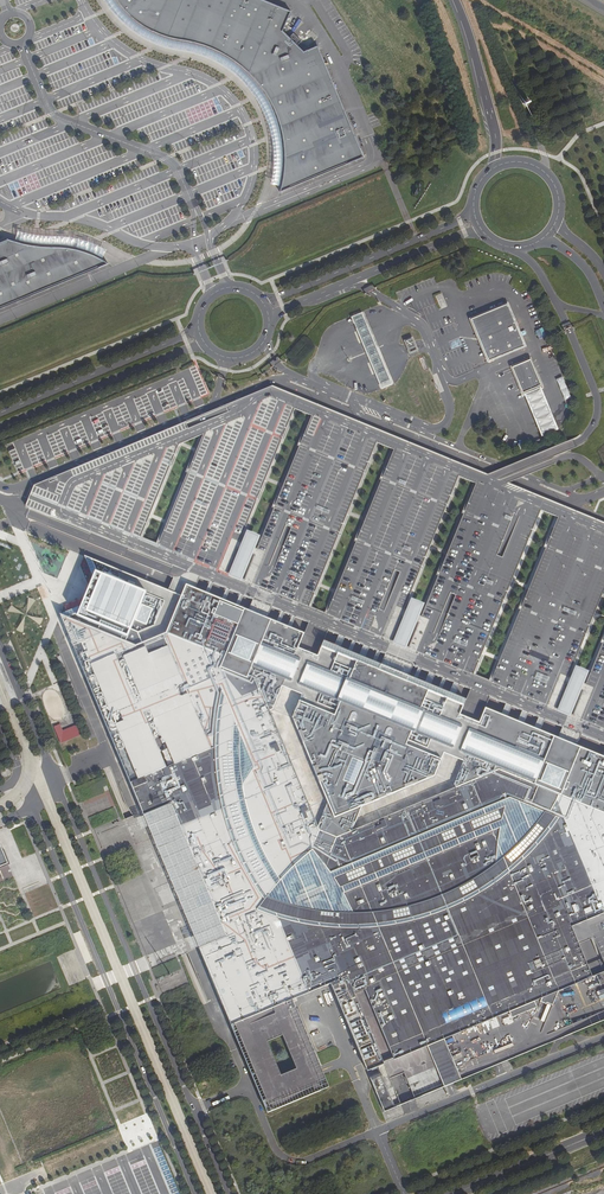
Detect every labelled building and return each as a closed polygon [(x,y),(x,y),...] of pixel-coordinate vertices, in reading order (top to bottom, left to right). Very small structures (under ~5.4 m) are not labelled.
[(109,6),(114,12),(119,18),(124,22),(130,28),(135,32),(142,36),(148,39),(155,42),(162,45),(176,49),(183,50),(192,52),(200,54),(207,56),(214,60),(221,63),(227,68),(233,72),(239,77),(245,82),(250,88),(255,94),(259,101),(263,108),(266,115),(269,122),(271,129),(273,137),(274,144),(275,152),(275,160),(275,167),(274,175),(272,184),(281,186),(282,182),(284,174),(285,166),(285,158),(285,150),(284,142),(283,134),(281,126),(278,118),(275,111),(272,104),(268,97),(263,90),(258,83),(253,77),(247,72),(241,66),(235,62),(228,57),(221,54),(213,50),(206,47),(198,45),(190,43),(170,37),(164,36),(158,33),(152,31),(147,28),(141,24),(136,20),(131,16),(126,11),(122,6),(118,1),(117,0),(106,0),(109,6)] [(317,46),(304,52),(297,45),(289,37),(283,31),(291,11),(264,0),(117,0),(118,1),(122,6),(126,11),(131,16),(136,20),(141,24),(147,28),(152,31),(158,33),(164,36),(170,37),(190,43),(198,45),(206,47),(213,50),(221,54),(228,57),(235,62),(241,66),(247,72),(253,77),(258,83),(263,90),(268,97),(272,104),(275,111),(278,118),(281,126),(283,134),(284,142),(285,150),(285,158),(285,166),(284,174),(282,182),(281,186),(280,190),(280,192),(364,157),(317,46)] [(289,37),(297,45),(301,41),(293,33),(289,37)] [(96,257),(102,261),(102,260),(107,252),(100,249),(94,246),(87,243),(80,241),(73,240),(66,238),(59,238),(56,238),(52,238),(47,238),(39,237),(31,236),(23,234),(17,232),(15,241),(15,242),(20,243),(29,246),(39,247),(48,248),(53,248),(57,248),(59,248),(65,248),(72,249),(78,250),(84,252),(90,255),(96,257)] [(8,239),(0,242),(0,309),(108,263),(102,260),(102,261),(96,257),(90,255),(84,252),(78,250),(72,249),(65,248),(59,248),(57,248),(53,248),(48,248),(39,247),(29,246),(20,243),(15,242),(15,241),(11,240),(8,239)] [(489,362),(525,347),(508,306),(472,321),(489,362)] [(371,371),(379,391),(393,385),(385,365),(369,328),(362,311),(348,317),(355,334),(371,371)] [(403,340),(409,354),(418,350),(412,336),(403,340)] [(514,368),(524,391),(541,384),(531,360),(514,368)] [(562,376),(556,379),(564,400),(571,398),(562,376)] [(27,500),(24,507),(191,575),(185,588),(204,596),(220,603),(234,608),(275,625),(286,630),(333,650),(346,655),(358,660),(371,665),(411,682),(424,687),(437,693),(449,698),(501,719),(517,726),(534,733),(601,761),(603,762),(603,642),(586,686),(569,679),(587,635),(595,615),(603,593),(603,524),(369,427),(272,387),(32,487),(27,500)] [(529,405),(543,439),(561,432),(547,398),(529,405)] [(601,761),(534,733),(517,726),(501,719),(449,698),(437,693),(424,687),(411,682),(371,665),(358,660),(346,655),(333,650),(286,630),(275,625),(234,608),(220,603),(204,596),(185,588),(180,598),(120,573),(116,584),(99,578),(93,593),(88,606),(58,619),(141,816),(171,804),(183,832),(166,838),(198,915),(214,909),(227,936),(199,948),(219,998),(267,1113),(329,1087),(292,1000),(331,983),(384,1112),(450,1084),(498,1064),(575,1032),(559,991),(591,976),(572,932),(592,923),(603,918),(603,762),(601,761)] [(81,734),(77,724),(63,730),(60,724),(53,727),(60,743),(81,734)] [(171,804),(141,816),(199,948),(227,936),(214,909),(198,915),(166,838),(183,832),(171,804)] [(8,863),(0,844),(0,867),(8,863)] [(592,923),(572,932),(591,976),(593,982),(603,977),(603,918),(592,923)] [(170,961),(172,972),(179,970),(177,959),(170,961)]
